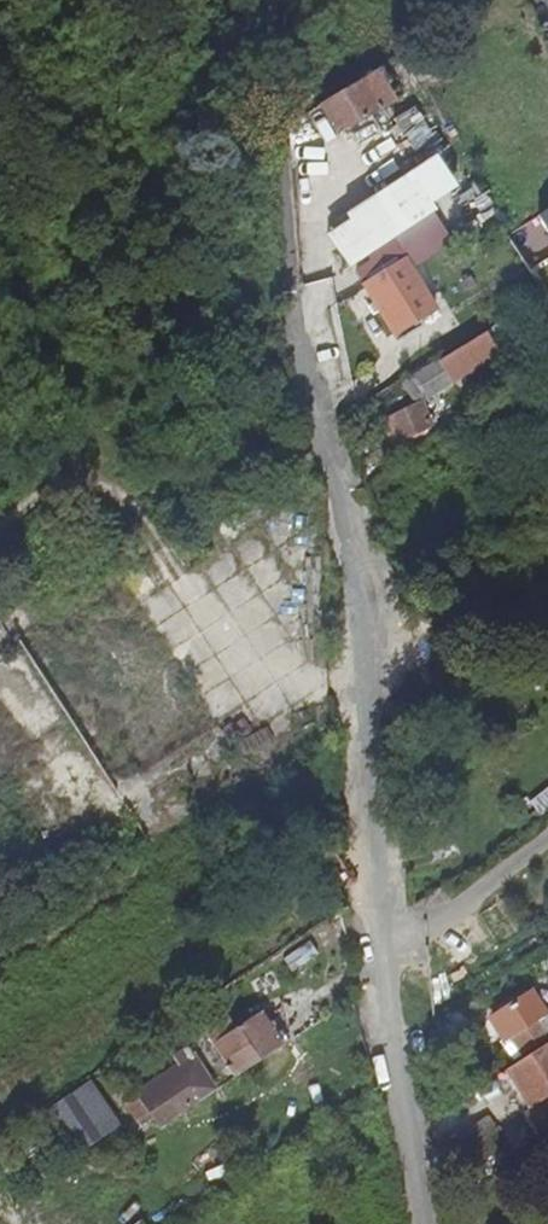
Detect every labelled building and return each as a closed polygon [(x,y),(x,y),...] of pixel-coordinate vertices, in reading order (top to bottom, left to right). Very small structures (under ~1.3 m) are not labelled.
[(381,75),(377,77),(394,104),(397,103),(381,75)] [(341,137),(366,122),(394,104),(377,77),(324,109),(341,137)] [(428,136),(413,111),(394,123),(410,147),(428,136)] [(434,146),(428,136),(410,147),(416,157),(434,146)] [(444,163),(435,147),(427,152),(437,167),(444,163)] [(345,271),(433,212),(408,175),(343,216),(346,221),(323,237),(345,271)] [(536,216),(547,233),(547,208),(536,216)] [(426,221),(406,235),(416,251),(437,238),(426,221)] [(437,312),(400,251),(358,276),(366,289),(359,293),(375,318),(382,314),(396,337),(437,312)] [(485,337),(449,359),(460,377),(497,357),(485,337)] [(426,404),(453,387),(436,358),(409,375),(426,404)] [(386,420),(397,441),(430,425),(419,403),(386,420)] [(474,420),(458,431),(465,443),(481,432),(474,420)] [(469,457),(453,468),(460,477),(476,466),(469,457)] [(547,812),(547,788),(528,804),(538,819),(547,812)] [(493,1021),(507,1041),(512,1038),(524,1056),(547,1040),(547,1013),(543,1016),(530,997),(493,1021)] [(211,1047),(234,1081),(282,1049),(259,1015),(234,1032),(211,1047)] [(204,1035),(211,1047),(234,1032),(226,1021),(204,1035)] [(505,1071),(532,1109),(547,1099),(547,1043),(505,1071)] [(191,1060),(160,1081),(136,1097),(148,1115),(169,1101),(180,1119),(213,1097),(191,1060)] [(97,1077),(54,1099),(80,1148),(123,1126),(97,1077)] [(525,1119),(538,1139),(547,1133),(547,1103),(525,1119)] [(486,1120),(451,1142),(461,1157),(471,1171),(497,1154),(488,1139),(496,1134),(486,1120)] [(0,1186),(0,1211),(16,1201),(4,1183),(0,1186)]
